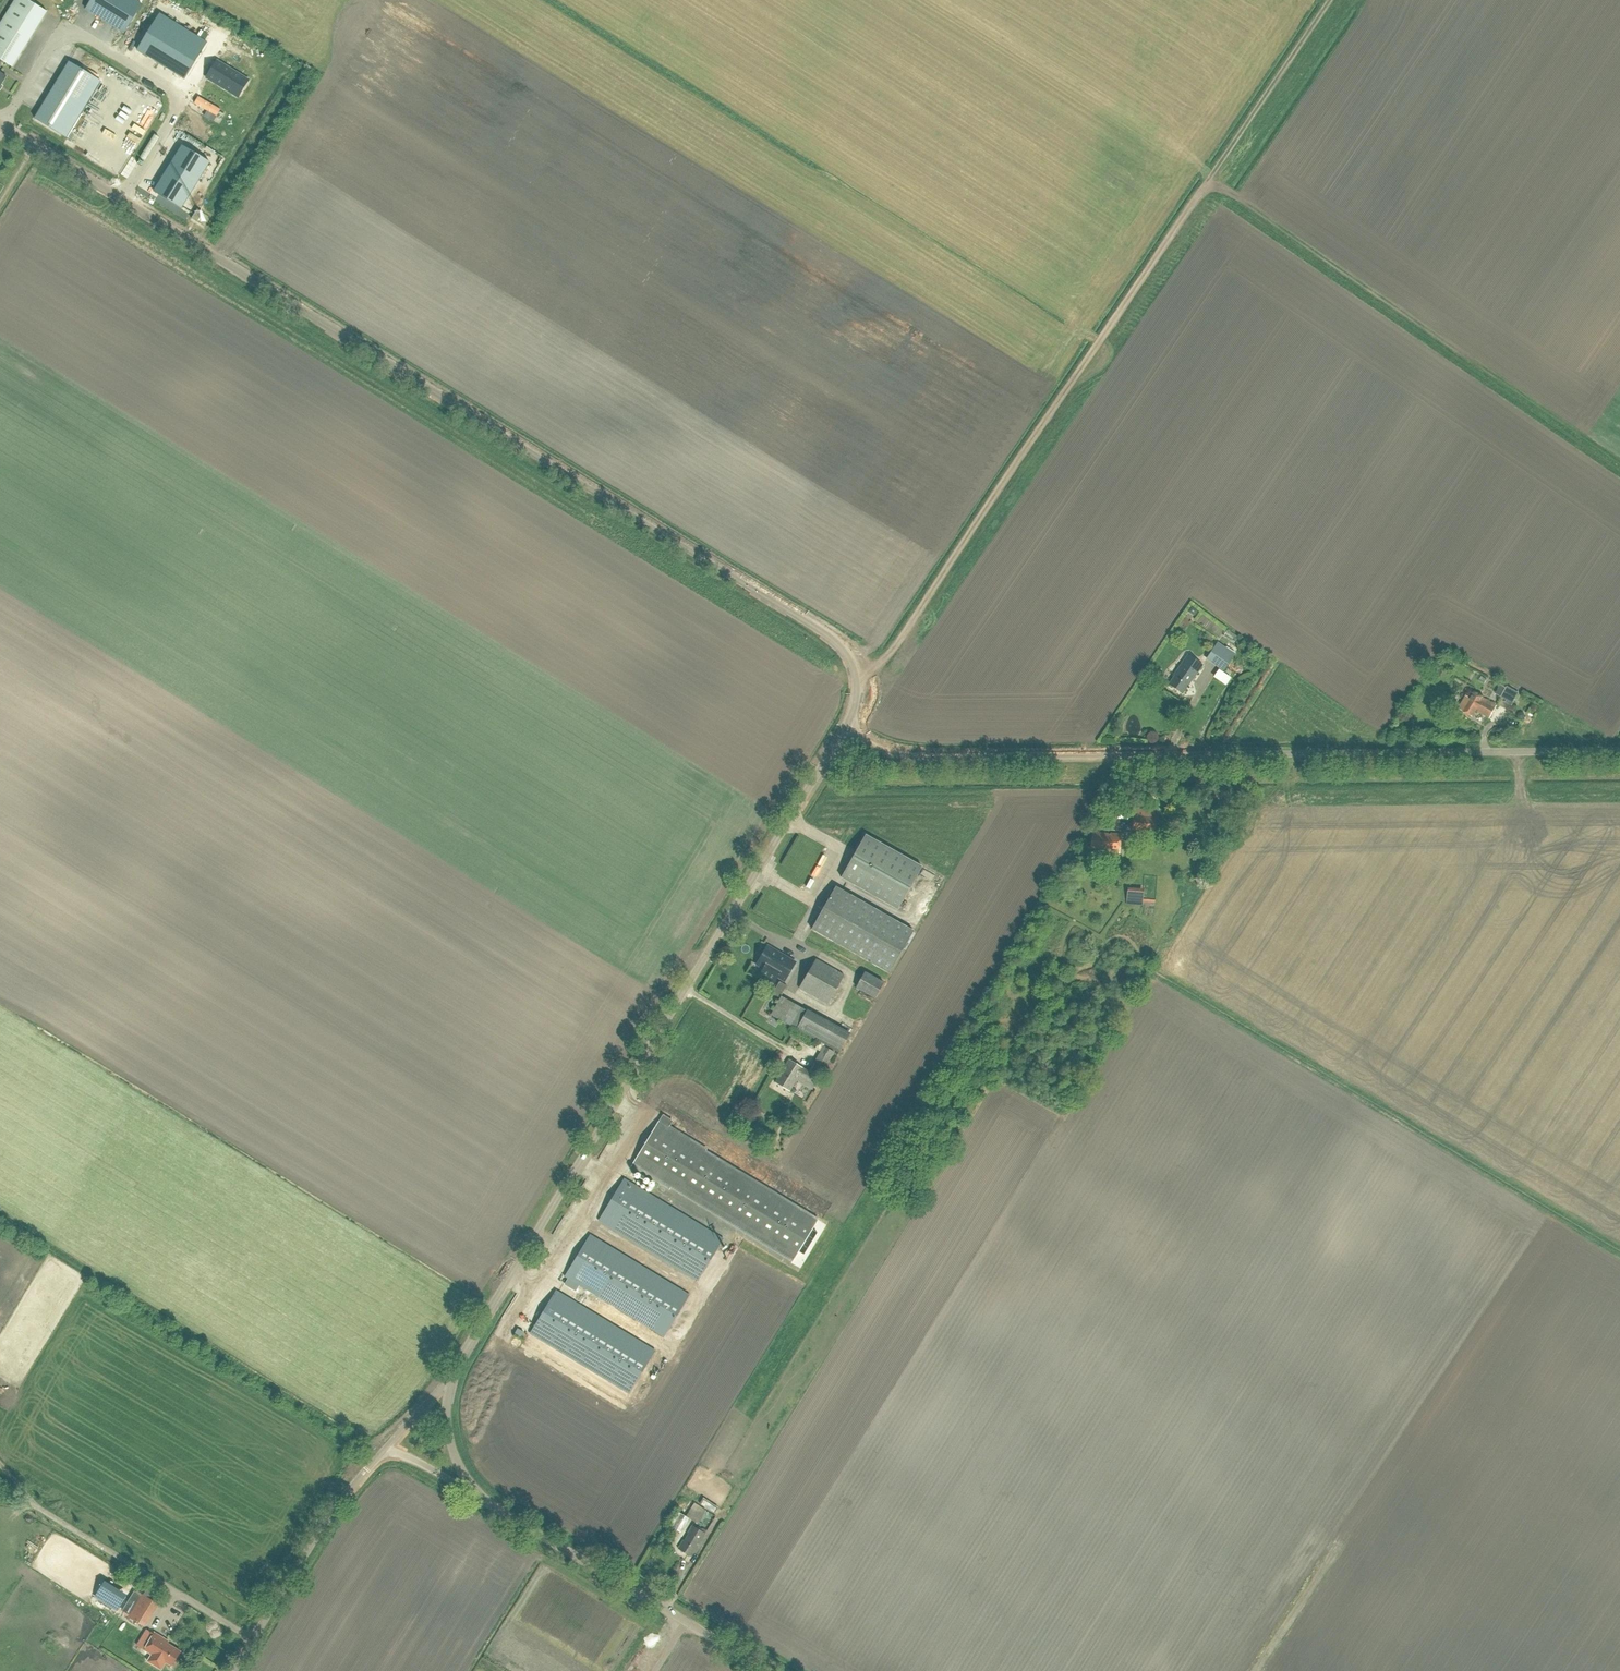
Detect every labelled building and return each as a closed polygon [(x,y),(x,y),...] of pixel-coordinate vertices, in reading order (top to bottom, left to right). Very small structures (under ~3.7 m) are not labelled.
[(48,13),(28,0),(16,0),(0,26),(0,60),(14,68),(48,13)] [(142,4),(135,0),(92,0),(86,9),(124,33),(142,4)] [(160,14),(138,51),(185,80),(208,43),(160,14)] [(100,37),(113,44),(117,35),(104,29),(100,37)] [(238,97),(248,81),(217,61),(207,78),(238,97)] [(69,62),(35,119),(67,138),(101,81),(69,62)] [(119,85),(126,74),(121,71),(114,82),(119,85)] [(126,80),(133,83),(136,77),(129,74),(126,80)] [(210,162),(182,145),(153,192),(182,209),(210,162)] [(197,223),(203,213),(198,210),(192,219),(197,223)] [(1038,436),(1046,439),(1050,429),(1042,426),(1038,436)] [(1220,635),(1230,642),(1235,635),(1225,628),(1220,635)] [(1234,654),(1216,643),(1206,659),(1222,672),(1234,654)] [(1203,665),(1187,654),(1174,675),(1175,675),(1169,685),(1183,694),(1193,678),(1194,679),(1203,665)] [(1519,693),(1506,687),(1501,697),(1507,700),(1506,702),(1512,706),(1519,693)] [(1483,697),(1474,692),(1471,699),(1466,696),(1459,709),(1473,717),(1476,711),(1490,719),(1497,706),(1483,698),(1483,697)] [(1157,809),(1133,808),(1131,830),(1155,832),(1157,809)] [(1100,852),(1119,853),(1120,834),(1110,833),(1110,836),(1108,835),(1108,834),(1093,833),(1092,848),(1100,849),(1100,852)] [(922,867),(865,835),(841,877),(898,910),(922,867)] [(1141,863),(1140,871),(1151,872),(1152,864),(1141,863)] [(913,931),(835,887),(811,929),(889,974),(913,931)] [(765,969),(761,975),(776,983),(779,977),(786,981),(797,962),(768,946),(758,965),(765,969)] [(844,974),(816,958),(799,988),(827,1004),(844,974)] [(884,982),(864,971),(856,987),(875,998),(884,982)] [(850,1033),(781,995),(771,1014),(840,1052),(850,1033)] [(812,1047),(818,1049),(821,1042),(814,1040),(812,1047)] [(834,1052),(823,1046),(809,1070),(788,1059),(775,1082),(790,1091),(797,1079),(813,1089),(834,1052)] [(673,1121),(663,1115),(652,1134),(651,1133),(648,1139),(649,1139),(643,1148),(642,1147),(639,1153),(640,1153),(632,1167),(670,1189),(671,1188),(793,1261),(799,1251),(804,1254),(818,1232),(812,1229),(818,1219),(706,1150),(707,1149),(670,1126),(673,1121)] [(723,1239),(624,1179),(599,1220),(698,1280),(723,1239)] [(689,1295),(590,1235),(566,1276),(664,1336),(689,1295)] [(655,1351),(556,1291),(531,1333),(629,1393),(655,1351)] [(702,1482),(697,1491),(717,1502),(722,1492),(702,1482)] [(706,1510),(694,1503),(687,1516),(677,1511),(669,1525),(682,1532),(689,1518),(698,1523),(706,1510)] [(706,1534),(693,1525),(678,1548),(691,1556),(706,1534)] [(145,1627),(160,1604),(142,1594),(141,1596),(136,1593),(123,1612),(129,1616),(128,1617),(145,1627)] [(166,1607),(164,1614),(176,1618),(178,1611),(166,1607)] [(622,1610),(617,1614),(625,1624),(629,1621),(622,1610)] [(654,1632),(660,1635),(666,1625),(660,1622),(654,1632)] [(172,1666),(181,1651),(167,1643),(169,1641),(154,1632),(144,1649),(172,1666)]
